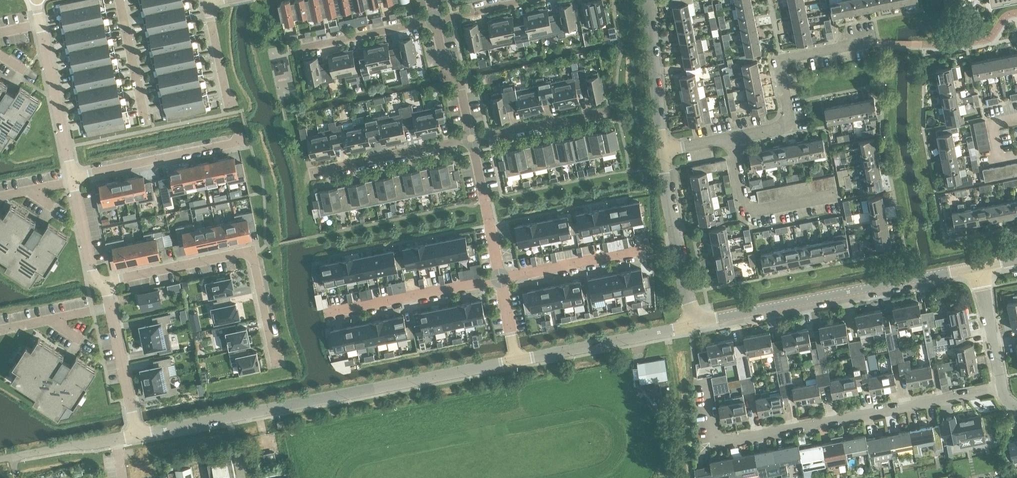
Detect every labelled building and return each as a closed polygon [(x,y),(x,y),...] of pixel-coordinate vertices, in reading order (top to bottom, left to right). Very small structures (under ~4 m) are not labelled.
[(83,15),(80,0),(79,0),(60,4),(62,11),(64,11),(66,19),(83,15)] [(100,12),(98,4),(101,3),(100,0),(80,0),(83,15),(100,12)] [(165,9),(163,0),(155,0),(146,2),(148,10),(145,10),(146,13),(165,9)] [(165,9),(185,5),(184,2),(181,3),(181,0),(163,0),(165,9)] [(278,4),(282,20),(285,20),(286,25),(295,23),(294,18),(291,2),(290,0),(288,0),(281,1),(282,4),(278,4)] [(291,2),(294,18),(299,17),(299,18),(308,16),(305,0),(296,0),(296,1),(291,2)] [(308,16),(309,19),(314,18),(314,19),(323,17),(323,16),(320,0),(305,0),(308,16)] [(323,16),(328,15),(328,16),(337,14),(337,13),(334,0),(320,0),(323,16)] [(337,13),(342,12),(342,13),(351,11),(351,10),(349,0),(334,0),(337,13)] [(351,10),(356,9),(357,10),(365,8),(365,7),(364,0),(349,0),(351,10)] [(597,23),(592,0),(585,0),(585,1),(583,1),(584,8),(582,8),(586,25),(597,23)] [(597,23),(609,20),(605,3),(603,4),(602,0),(592,0),(597,23)] [(676,18),(691,15),(689,3),(694,2),(693,2),(696,2),(696,0),(678,0),(679,5),(674,7),(676,18)] [(804,0),(788,0),(790,8),(805,5),(804,0)] [(830,2),(833,17),(845,15),(842,0),(837,0),(830,2)] [(845,15),(858,12),(855,0),(842,0),(845,15)] [(858,12),(869,10),(867,0),(855,0),(858,12)] [(882,8),(881,0),(867,0),(869,10),(882,8)] [(562,18),(556,20),(558,33),(559,37),(566,36),(565,32),(577,29),(575,19),(576,19),(574,10),(573,10),(571,2),(564,4),(564,5),(559,6),(562,18)] [(739,18),(754,15),(752,3),(737,6),(739,18)] [(165,9),(167,19),(184,16),(183,9),(185,8),(185,5),(165,9)] [(808,17),(805,5),(790,8),(792,20),(808,17)] [(541,37),(558,33),(556,20),(550,21),(547,9),(543,10),(542,8),(535,10),(541,37)] [(151,23),(167,19),(165,9),(146,13),(146,16),(149,16),(151,23)] [(530,39),(541,37),(535,10),(528,11),(529,13),(524,14),(527,26),(521,27),(523,41),(524,45),(531,43),(530,39)] [(101,20),(100,12),(83,15),(85,26),(105,22),(104,19),(101,20)] [(66,30),(85,26),(83,15),(66,19),(68,27),(65,27),(66,30)] [(691,15),(676,18),(678,30),(694,27),(691,15)] [(757,27),(754,15),(739,18),(741,30),(757,27)] [(167,19),(169,29),(189,25),(188,22),(186,23),(184,16),(167,19)] [(500,17),(506,44),(523,41),(521,27),(515,28),(512,16),(508,17),(507,16),(500,17)] [(488,48),(506,44),(500,17),(493,19),(494,20),(489,21),(491,33),(486,35),(488,48)] [(795,33),(810,29),(808,17),(792,20),(795,33)] [(150,33),(169,29),(167,19),(151,23),(152,30),(149,30),(150,33)] [(87,36),(104,32),(103,25),(105,25),(105,22),(85,26),(87,36)] [(468,42),(470,52),(488,48),(486,35),(480,36),(477,24),(472,25),(472,23),(465,25),(466,33),(465,33),(467,42),(468,42)] [(169,29),(172,39),(188,36),(187,28),(190,28),(189,25),(169,29)] [(834,38),(831,25),(825,27),(826,32),(827,39),(834,38)] [(71,39),(87,36),(85,26),(66,30),(66,33),(69,32),(71,39)] [(614,26),(609,27),(611,38),(612,39),(617,38),(617,36),(615,26),(614,26)] [(678,30),(681,42),(696,39),(694,27),(678,30)] [(744,43),(759,40),(757,27),(741,30),(744,43)] [(155,43),(172,39),(169,29),(150,33),(151,36),(153,36),(155,43)] [(811,36),(810,29),(795,33),(797,45),(813,42),(813,41),(816,41),(815,35),(811,36)] [(585,45),(591,44),(588,30),(583,32),(585,45)] [(106,40),(104,32),(87,36),(89,46),(109,42),(108,39),(106,40)] [(70,50),(89,46),(87,36),(71,39),(72,47),(69,47),(70,50)] [(172,39),(174,49),(193,45),(192,42),(190,43),(188,36),(172,39)] [(399,40),(402,52),(396,53),(399,67),(417,63),(415,53),(416,53),(414,44),(413,44),(411,36),(404,38),(404,39),(399,40)] [(696,40),(696,39),(681,42),(683,55),(698,52),(704,51),(702,38),(696,40)] [(154,53),(174,49),(172,39),(155,43),(156,50),(154,50),(154,53)] [(762,52),(759,40),(744,43),(746,55),(739,56),(740,62),(754,59),(753,54),(762,52)] [(109,45),(109,42),(89,46),(91,56),(108,52),(107,45),(109,45)] [(383,42),(376,43),(381,67),(392,65),(392,68),(399,67),(396,53),(390,55),(388,42),(383,43),(383,42)] [(364,47),(367,60),(361,61),(364,74),(365,78),(371,77),(371,73),(382,70),(381,67),(376,43),(369,45),(369,46),(364,47)] [(174,49),(176,59),(193,56),(191,48),(194,48),(193,45),(174,49)] [(75,59),(91,56),(89,46),(70,50),(71,53),(73,52),(75,59)] [(159,63),(176,59),(174,49),(154,53),(155,56),(157,55),(159,63)] [(348,49),(341,51),(345,74),(346,78),(364,74),(361,61),(355,62),(353,50),(348,51),(348,49)] [(326,68),(329,82),(335,80),(335,77),(345,74),(341,51),(333,52),(334,54),(329,55),(332,67),(326,68)] [(108,52),(91,56),(94,66),(113,62),(112,59),(110,59),(108,52)] [(687,71),(695,70),(702,68),(698,52),(683,55),(686,67),(687,71)] [(1009,55),(1012,71),(1016,70),(1016,54),(1009,55)] [(1012,71),(1009,55),(996,58),(999,73),(1000,77),(1005,75),(1005,72),(1012,71)] [(74,70),(94,66),(91,56),(75,59),(76,67),(74,67),(74,70)] [(176,59),(178,69),(197,65),(197,62),(194,63),(193,56),(176,59)] [(322,83),(329,82),(326,68),(320,70),(317,57),(313,58),(312,57),(305,58),(307,66),(305,67),(307,76),(309,75),(310,82),(321,79),(322,83)] [(996,58),(984,60),(987,75),(988,79),(993,78),(992,74),(999,73),(996,58)] [(158,70),(158,73),(178,69),(176,59),(159,63),(160,70),(158,70)] [(975,78),(987,75),(984,60),(972,63),(975,78)] [(275,63),(276,74),(291,72),(289,61),(275,63)] [(742,64),(745,77),(760,74),(758,61),(742,64)] [(114,65),(113,62),(94,66),(96,76),(112,72),(111,65),(114,65)] [(178,69),(180,79),(197,76),(195,68),(198,68),(197,65),(178,69)] [(79,79),(96,76),(94,66),(74,70),(75,73),(77,72),(79,79)] [(936,70),(938,82),(954,79),(959,78),(956,66),(951,67),(936,70)] [(585,68),(578,69),(582,87),(588,85),(591,100),(596,99),(596,100),(603,99),(602,91),(603,91),(601,82),(600,82),(598,72),(586,74),(585,68)] [(163,83),(180,79),(178,69),(158,73),(159,76),(162,75),(163,83)] [(407,69),(400,70),(403,83),(409,82),(407,69)] [(568,106),(575,105),(575,104),(579,103),(576,88),(582,87),(578,69),(572,71),(573,77),(562,79),(568,106)] [(680,77),(683,89),(698,86),(705,85),(704,79),(697,81),(695,70),(687,71),(688,75),(680,77)] [(112,72),(96,76),(98,86),(117,82),(117,79),(114,79),(112,72)] [(760,74),(745,77),(747,89),(763,86),(760,74)] [(78,90),(98,86),(96,76),(79,79),(80,87),(78,87),(78,90)] [(180,79),(182,89),(201,85),(201,82),(198,83),(197,76),(180,79)] [(538,84),(527,87),(533,114),(540,112),(539,111),(544,110),(543,104),(549,103),(547,94),(544,81),(543,77),(537,78),(538,84)] [(34,95),(21,86),(15,94),(6,88),(8,85),(0,79),(0,145),(3,147),(13,132),(18,135),(32,115),(31,114),(41,100),(34,95)] [(163,93),(182,89),(180,79),(163,83),(165,90),(162,90),(163,93)] [(544,81),(547,94),(549,103),(555,102),(556,107),(561,106),(561,108),(568,106),(562,79),(551,82),(551,79),(544,81)] [(954,79),(938,82),(941,94),(956,91),(954,79)] [(118,85),(117,82),(98,86),(100,96),(117,92),(115,85),(118,85)] [(515,83),(508,84),(513,108),(519,107),(521,115),(525,114),(526,115),(533,114),(527,87),(516,89),(515,83)] [(503,92),(491,94),(493,104),(492,105),(494,114),(495,113),(497,121),(504,120),(504,118),(509,117),(507,109),(513,108),(508,84),(501,85),(503,92)] [(182,89),(184,100),(201,96),(199,88),(202,88),(201,85),(182,89)] [(83,99),(100,96),(98,86),(78,90),(79,93),(82,92),(83,99)] [(701,98),(700,98),(698,86),(683,89),(685,101),(701,98)] [(747,89),(749,101),(765,98),(763,86),(747,89)] [(1016,99),(1016,98),(1015,88),(1014,86),(1007,87),(1009,95),(1010,95),(1011,101),(1016,99)] [(167,103),(184,100),(182,89),(163,93),(163,96),(166,95),(167,103)] [(956,91),(941,94),(943,107),(958,104),(973,101),(979,100),(978,94),(975,94),(972,95),(972,97),(965,98),(964,97),(961,97),(960,90),(956,91)] [(117,92),(100,96),(102,106),(121,102),(121,99),(118,99),(117,92)] [(83,110),(102,106),(100,96),(83,99),(85,106),(82,107),(83,110)] [(201,96),(184,100),(188,115),(207,111),(205,104),(203,104),(201,96)] [(685,101),(688,113),(710,109),(707,96),(700,98),(701,98),(685,101)] [(767,110),(765,98),(749,101),(752,113),(767,110)] [(874,98),(861,101),(864,116),(865,123),(871,122),(871,119),(878,118),(878,121),(880,121),(880,116),(877,116),(874,98)] [(168,119),(188,115),(184,100),(167,103),(169,111),(167,112),(168,119)] [(861,101),(848,103),(851,119),(864,116),(861,101)] [(122,105),(121,102),(102,106),(104,117),(121,113),(119,105),(122,105)] [(436,106),(425,109),(430,136),(437,134),(437,133),(442,132),(440,123),(446,121),(445,116),(442,102),(435,104),(436,106)] [(848,103),(837,106),(840,121),(851,119),(848,103)] [(423,137),(430,136),(425,109),(413,111),(412,104),(406,106),(409,123),(415,122),(418,137),(423,136),(423,137)] [(958,104),(943,107),(947,124),(965,121),(964,115),(961,115),(958,104)] [(87,120),(104,117),(102,106),(83,110),(83,113),(86,112),(87,120)] [(406,139),(403,124),(409,123),(406,106),(399,107),(400,114),(390,116),(389,114),(395,143),(402,142),(402,140),(406,139)] [(828,124),(840,121),(837,106),(825,108),(828,124)] [(713,117),(711,117),(710,109),(688,113),(690,126),(714,121),(713,117)] [(121,113),(104,117),(107,132),(127,128),(125,120),(123,121),(121,113)] [(389,114),(371,117),(375,136),(381,135),(383,144),(388,143),(388,144),(395,143),(389,114)] [(88,136),(107,132),(104,117),(87,120),(89,128),(86,129),(88,136)] [(365,121),(354,123),(355,127),(360,150),(367,149),(367,148),(371,147),(369,137),(375,136),(371,117),(365,119),(365,121)] [(973,123),(974,128),(986,126),(985,120),(973,123)] [(330,128),(319,131),(319,134),(325,158),(332,156),(331,155),(336,154),(334,145),(340,143),(336,125),(335,121),(329,122),(330,128)] [(336,125),(340,143),(346,142),(348,151),(352,150),(353,152),(360,150),(355,127),(344,129),(343,123),(336,125)] [(936,130),(939,148),(955,145),(952,132),(958,131),(957,126),(936,130)] [(987,132),(986,126),(974,128),(975,134),(987,132)] [(317,159),(325,158),(319,134),(309,137),(306,127),(299,128),(303,145),(309,144),(312,159),(317,158),(317,159)] [(598,132),(603,155),(617,152),(616,147),(619,146),(616,128),(598,132)] [(598,132),(584,135),(589,158),(603,155),(598,132)] [(989,137),(987,132),(975,134),(977,140),(989,137)] [(584,135),(570,138),(575,161),(589,158),(584,135)] [(978,146),(990,143),(989,137),(977,140),(978,146)] [(570,138),(557,140),(562,164),(575,161),(570,138)] [(823,138),(811,140),(814,156),(826,154),(823,138)] [(860,146),(861,153),(877,150),(874,138),(851,142),(852,148),(860,146)] [(557,140),(543,143),(548,167),(562,164),(557,140)] [(811,140),(799,143),(802,159),(814,156),(811,140)] [(543,143),(529,146),(534,170),(548,167),(543,143)] [(799,143),(786,145),(790,161),(802,159),(799,143)] [(991,149),(990,143),(978,146),(979,151),(991,149)] [(786,145),(775,147),(778,164),(790,161),(786,145)] [(957,157),(955,145),(939,148),(942,160),(957,157)] [(529,146),(516,149),(520,172),(534,170),(529,146)] [(775,147),(762,150),(765,166),(778,164),(775,147)] [(503,159),(499,160),(501,169),(505,168),(506,175),(520,172),(516,149),(501,152),(503,159)] [(753,169),(765,166),(762,150),(749,152),(753,169)] [(879,163),(877,150),(861,153),(864,166),(879,163)] [(944,172),(959,169),(966,168),(963,155),(957,157),(942,160),(944,172)] [(229,183),(246,180),(243,162),(236,164),(235,158),(230,159),(230,157),(224,158),(228,177),(229,183)] [(217,180),(228,177),(224,158),(217,160),(217,162),(214,162),(217,180)] [(691,174),(693,187),(710,184),(707,172),(728,168),(727,159),(693,166),(695,174),(691,174)] [(207,182),(217,180),(214,162),(210,163),(209,161),(203,163),(207,182)] [(453,162),(439,165),(444,189),(458,186),(457,179),(460,178),(459,169),(458,169),(455,170),(453,162)] [(196,184),(207,182),(203,163),(196,164),(197,166),(193,167),(196,184)] [(881,176),(879,163),(864,166),(866,177),(861,178),(861,179),(881,176)] [(1013,176),(1011,164),(1005,165),(1007,177),(1013,176)] [(439,165),(426,168),(431,192),(444,189),(439,165)] [(1005,165),(999,166),(1002,178),(1007,177),(1005,165)] [(189,166),(182,167),(186,186),(196,184),(193,167),(189,168),(189,166)] [(1002,178),(999,166),(994,167),(996,179),(1002,178)] [(166,179),(159,180),(164,205),(171,203),(170,196),(187,192),(186,186),(182,167),(176,168),(176,170),(172,171),(173,177),(166,179)] [(994,167),(988,168),(990,180),(996,179),(994,167)] [(426,168),(412,171),(417,195),(431,192),(426,168)] [(985,182),(990,180),(988,168),(982,169),(985,182)] [(961,176),(959,169),(944,172),(946,184),(947,188),(973,183),(972,177),(971,177),(968,175),(965,176),(961,176)] [(412,171),(398,174),(403,198),(417,195),(412,171)] [(398,174),(385,177),(389,200),(403,198),(398,174)] [(834,175),(828,176),(831,188),(837,187),(834,175)] [(133,177),(137,197),(138,202),(155,199),(152,182),(145,183),(144,177),(140,178),(139,176),(133,177)] [(831,188),(828,176),(822,177),(825,189),(831,188)] [(881,176),(861,179),(864,191),(884,187),(881,176)] [(127,199),(137,197),(133,177),(126,179),(127,181),(123,182),(127,199)] [(385,177),(371,180),(376,203),(389,200),(385,177)] [(822,177),(816,179),(819,190),(825,189),(822,177)] [(816,179),(810,180),(813,192),(819,190),(816,179)] [(119,180),(112,182),(116,201),(127,199),(123,182),(119,182),(119,180)] [(371,180),(357,183),(362,206),(376,203),(371,180)] [(810,180),(805,181),(807,193),(813,192),(810,180)] [(807,193),(805,181),(799,182),(801,194),(807,193)] [(103,192),(96,193),(100,210),(117,207),(116,201),(112,182),(105,183),(106,185),(101,186),(103,192)] [(799,182),(793,183),(795,195),(801,194),(799,182)] [(357,183),(343,186),(348,209),(362,206),(357,183)] [(693,187),(696,199),(712,196),(716,195),(714,183),(710,184),(693,187)] [(795,195),(793,183),(787,184),(789,196),(795,195)] [(787,184),(781,186),(783,198),(789,196),(787,184)] [(343,186),(330,189),(335,212),(348,209),(343,186)] [(783,198),(781,186),(775,187),(777,199),(783,198)] [(775,187),(769,188),(771,200),(777,199),(775,187)] [(769,188),(763,189),(765,201),(771,200),(769,188)] [(239,189),(230,191),(232,198),(240,196),(239,189)] [(317,199),(314,200),(315,207),(319,207),(320,215),(321,215),(335,212),(330,189),(316,192),(317,199)] [(759,202),(765,201),(763,189),(757,190),(759,202)] [(696,199),(698,212),(714,208),(712,196),(696,199)] [(867,199),(869,211),(885,208),(882,196),(872,198),(871,196),(867,197),(867,199)] [(1007,202),(1001,203),(1004,218),(1016,216),(1013,197),(1007,198),(1007,202)] [(849,200),(843,201),(846,216),(852,215),(849,200)] [(639,202),(628,204),(632,222),(642,220),(639,202)] [(959,211),(952,212),(955,228),(968,225),(965,210),(963,203),(961,203),(958,204),(959,211)] [(971,209),(965,210),(968,225),(980,223),(977,208),(976,203),(970,204),(971,209)] [(1001,203),(989,205),(992,221),(1004,218),(1001,203)] [(63,232),(49,222),(44,231),(35,225),(37,221),(11,204),(5,215),(0,212),(0,256),(9,262),(6,266),(32,283),(41,268),(47,272),(60,251),(69,236),(63,232)] [(632,222),(628,204),(618,206),(622,224),(622,228),(633,226),(632,222)] [(980,223),(992,221),(989,205),(977,208),(980,223)] [(612,226),(622,224),(618,206),(609,208),(612,226)] [(314,217),(321,215),(320,215),(319,207),(315,207),(312,208),(314,217)] [(612,226),(609,208),(598,210),(602,228),(612,226)] [(716,215),(714,208),(698,212),(701,224),(710,222),(710,224),(724,221),(722,214),(716,215)] [(887,220),(885,208),(869,211),(872,224),(887,220)] [(588,212),(592,230),(602,228),(598,210),(588,212)] [(235,215),(236,220),(240,240),(247,238),(246,236),(251,235),(250,230),(256,228),(253,211),(235,215)] [(593,234),(592,230),(588,212),(578,214),(577,214),(579,221),(574,222),(576,233),(581,232),(582,236),(593,234)] [(576,233),(574,222),(569,223),(567,216),(557,218),(560,236),(576,233)] [(557,218),(546,220),(550,238),(560,236),(557,218)] [(236,220),(226,223),(230,240),(234,239),(234,241),(240,240),(236,220)] [(540,240),(550,238),(546,220),(537,222),(540,240)] [(890,233),(887,220),(872,224),(874,236),(890,233)] [(530,242),(540,240),(537,222),(527,224),(530,242)] [(193,250),(199,248),(195,229),(194,223),(176,227),(180,244),(187,243),(188,249),(192,248),(193,250)] [(226,223),(216,225),(220,244),(226,243),(226,241),(230,240),(226,223)] [(530,242),(527,224),(516,226),(520,244),(530,242)] [(216,225),(205,227),(209,244),(213,243),(213,245),(220,244),(216,225)] [(710,229),(712,242),(728,239),(726,226),(710,229)] [(205,227),(195,229),(199,248),(206,247),(205,245),(209,244),(205,227)] [(144,234),(146,240),(150,259),(156,257),(156,255),(160,254),(159,249),(166,247),(163,236),(162,230),(144,234)] [(846,233),(833,235),(834,239),(837,256),(850,253),(846,233)] [(883,247),(892,245),(890,233),(874,236),(876,248),(883,247)] [(173,246),(170,234),(163,236),(166,247),(173,246)] [(467,255),(473,254),(471,243),(465,244),(464,236),(453,238),(457,257),(467,255)] [(124,238),(106,242),(110,259),(116,258),(118,263),(122,262),(122,264),(129,263),(125,244),(124,238)] [(447,259),(457,257),(453,238),(443,240),(447,259)] [(731,251),(728,239),(712,242),(715,254),(731,251)] [(825,258),(837,256),(834,239),(822,242),(825,258)] [(860,256),(856,239),(851,241),(854,257),(860,256)] [(146,240),(135,242),(139,259),(143,258),(143,260),(150,259),(146,240)] [(433,242),(437,261),(447,259),(443,240),(433,242)] [(139,259),(135,242),(125,244),(129,263),(135,262),(135,260),(139,259)] [(423,244),(427,263),(437,261),(433,242),(423,244)] [(822,242),(810,244),(813,260),(825,258),(822,242)] [(423,244),(413,246),(417,265),(417,269),(428,267),(427,263),(423,244)] [(801,263),(813,260),(810,244),(798,246),(801,263)] [(406,267),(417,265),(413,246),(402,248),(404,256),(399,257),(401,268),(406,267)] [(798,246),(786,249),(789,265),(801,263),(798,246)] [(777,268),(789,265),(786,249),(773,251),(777,268)] [(397,269),(401,268),(399,257),(395,258),(393,250),(382,252),(386,271),(397,269)] [(717,266),(733,263),(731,251),(715,254),(717,266)] [(764,270),(777,268),(773,251),(761,254),(761,256),(762,261),(764,270)] [(374,263),(376,273),(386,271),(382,252),(372,254),(374,263)] [(374,263),(372,254),(362,256),(364,265),(366,275),(376,273),(374,263)] [(362,256),(352,258),(354,267),(356,277),(366,275),(364,265),(362,256)] [(342,260),(346,279),(356,277),(354,267),(352,258),(342,260)] [(342,260),(332,262),(336,281),(346,279),(342,260)] [(322,264),(323,272),(318,273),(320,284),(336,281),(332,262),(322,264)] [(735,270),(733,263),(717,266),(720,279),(735,276),(736,280),(744,279),(742,268),(735,270)] [(463,270),(458,271),(459,275),(464,274),(465,279),(472,278),(471,268),(463,270)] [(641,269),(631,271),(635,292),(645,290),(644,287),(650,285),(648,275),(642,276),(641,269)] [(635,292),(631,271),(620,273),(624,290),(624,294),(635,292)] [(610,275),(614,292),(624,290),(620,273),(610,275)] [(614,292),(610,275),(600,277),(604,294),(614,292)] [(210,296),(217,294),(229,292),(233,291),(232,286),(233,286),(231,277),(225,279),(225,277),(217,278),(217,280),(208,282),(210,296)] [(594,300),(605,298),(604,294),(600,277),(590,279),(594,300)] [(570,283),(574,305),(584,303),(580,281),(570,283)] [(181,282),(169,285),(169,287),(170,292),(183,290),(181,282)] [(563,303),(564,307),(574,305),(570,283),(560,285),(563,303)] [(563,303),(560,285),(550,287),(553,305),(563,303)] [(550,287),(540,289),(543,307),(544,311),(554,308),(553,305),(550,287)] [(158,289),(139,293),(142,308),(161,304),(158,289)] [(524,299),(526,310),(543,307),(540,289),(529,291),(530,298),(524,299)] [(229,292),(217,294),(218,300),(231,298),(229,292)] [(335,294),(332,301),(340,303),(342,296),(335,294)] [(1010,318),(1016,316),(1016,295),(1013,296),(1014,302),(1007,304),(1010,318)] [(214,301),(216,307),(232,304),(231,298),(218,300),(214,301)] [(474,320),(485,318),(481,299),(470,301),(474,320)] [(475,324),(474,320),(470,301),(460,303),(464,322),(465,326),(475,324)] [(943,324),(946,324),(968,319),(965,306),(955,308),(954,301),(947,303),(948,310),(949,316),(942,317),(943,324)] [(232,304),(216,307),(213,308),(216,321),(239,316),(238,308),(236,308),(235,303),(232,304)] [(454,324),(464,322),(460,303),(450,305),(454,324)] [(919,303),(906,305),(909,323),(910,327),(922,324),(925,341),(932,340),(932,338),(929,327),(927,312),(921,313),(919,303)] [(440,308),(444,326),(454,324),(450,305),(440,308)] [(896,325),(909,323),(906,305),(893,308),(896,325)] [(445,330),(444,326),(440,308),(430,310),(435,333),(445,330)] [(435,333),(430,310),(420,312),(422,322),(415,324),(418,336),(435,333)] [(881,310),(869,312),(872,330),(873,334),(885,331),(886,335),(888,349),(895,347),(892,334),(889,315),(883,316),(881,310)] [(936,325),(933,311),(927,312),(929,327),(936,325)] [(859,332),(872,330),(869,312),(856,315),(859,332)] [(141,326),(144,338),(168,333),(166,322),(171,321),(169,314),(153,317),(154,323),(141,326)] [(397,340),(407,338),(405,326),(403,316),(392,318),(396,337),(397,340)] [(392,318),(382,320),(386,339),(387,342),(397,340),(396,337),(392,318)] [(947,337),(947,341),(953,340),(953,342),(965,339),(963,333),(970,332),(968,319),(946,324),(947,330),(951,329),(953,335),(946,336),(947,337)] [(387,342),(386,339),(382,320),(372,322),(376,341),(377,344),(387,342)] [(200,321),(191,323),(193,332),(198,331),(202,330),(200,321)] [(845,321),(832,324),(836,341),(848,339),(845,321)] [(372,322),(362,324),(366,343),(376,341),(372,322)] [(230,324),(212,328),(214,335),(220,334),(223,348),(250,343),(250,341),(252,341),(251,334),(248,335),(247,327),(231,331),(230,324)] [(367,346),(366,343),(362,324),(352,326),(356,345),(357,348),(367,346)] [(824,344),(835,341),(836,341),(832,324),(819,326),(820,330),(823,344),(824,344)] [(411,325),(405,326),(407,338),(414,337),(411,325)] [(352,326),(342,328),(346,346),(347,350),(357,348),(356,345),(352,326)] [(347,350),(346,346),(342,328),(332,330),(333,338),(328,339),(330,350),(335,349),(336,353),(347,350)] [(808,329),(795,331),(798,348),(811,346),(808,329)] [(820,330),(814,331),(817,348),(820,362),(827,361),(825,350),(824,344),(823,344),(820,330)] [(200,331),(193,333),(195,340),(201,339),(200,331)] [(783,339),(778,340),(783,369),(790,368),(786,351),(798,348),(795,331),(782,334),(783,339)] [(173,350),(169,332),(168,333),(144,338),(146,350),(159,347),(161,353),(173,350)] [(770,332),(757,334),(762,356),(774,354),(777,370),(783,369),(778,340),(772,342),(770,332)] [(899,332),(892,334),(895,347),(901,346),(899,332)] [(746,344),(740,346),(746,376),(753,375),(750,359),(762,356),(757,334),(744,337),(746,344)] [(932,340),(933,345),(940,344),(948,342),(947,341),(947,337),(946,336),(932,338),(932,340)] [(97,369),(91,365),(77,356),(72,364),(62,358),(65,355),(39,338),(32,348),(27,344),(13,365),(19,369),(12,379),(37,395),(34,400),(60,416),(69,402),(75,405),(88,384),(97,369)] [(733,339),(720,342),(724,363),(725,365),(737,362),(740,378),(746,376),(740,346),(735,347),(733,339)] [(861,340),(855,341),(858,355),(864,353),(861,340)] [(932,340),(925,341),(928,357),(935,355),(934,352),(933,345),(932,340)] [(849,342),(848,342),(851,356),(858,355),(855,341),(849,342)] [(699,352),(701,363),(695,364),(696,368),(702,366),(712,364),(714,365),(724,363),(720,342),(707,344),(709,350),(699,352)] [(949,349),(948,342),(940,344),(933,345),(934,352),(949,349)] [(955,347),(957,360),(975,356),(972,343),(955,347)] [(901,346),(895,347),(898,363),(901,381),(908,379),(909,385),(921,383),(918,367),(911,368),(909,360),(904,361),(901,346)] [(895,347),(888,349),(891,364),(898,363),(895,347)] [(246,348),(229,351),(232,365),(239,363),(241,371),(260,367),(260,366),(262,365),(261,359),(259,359),(257,351),(247,353),(246,348)] [(817,348),(811,349),(814,363),(820,362),(817,348)] [(867,353),(870,365),(878,363),(876,351),(867,353)] [(864,353),(858,355),(863,384),(864,387),(870,386),(871,393),(884,390),(881,374),(868,376),(866,369),(867,369),(864,353)] [(855,375),(843,377),(846,393),(858,391),(857,385),(863,384),(858,355),(851,356),(855,375)] [(977,369),(975,356),(957,360),(937,364),(939,378),(946,377),(945,370),(959,368),(960,372),(977,369)] [(142,369),(145,381),(169,376),(170,376),(168,365),(172,364),(170,357),(154,360),(155,367),(142,369)] [(641,383),(647,382),(667,379),(664,359),(638,363),(641,383)] [(827,361),(820,362),(826,392),(832,391),(833,396),(846,393),(843,377),(831,379),(827,361)] [(818,382),(805,384),(809,401),(821,398),(820,393),(826,392),(820,362),(814,363),(818,382)] [(930,364),(918,367),(921,383),(933,381),(930,364)] [(790,368),(783,369),(786,384),(793,383),(790,372),(790,368)] [(780,388),(768,391),(772,412),(785,409),(784,404),(790,402),(786,384),(783,369),(777,370),(777,374),(780,388)] [(207,370),(201,371),(203,383),(209,382),(207,370)] [(893,371),(881,374),(884,390),(896,388),(893,371)] [(719,376),(712,377),(713,383),(728,380),(727,374),(719,376)] [(753,375),(746,376),(749,392),(756,391),(753,375)] [(171,387),(169,376),(145,381),(147,393),(160,390),(162,396),(178,393),(176,386),(171,387)] [(746,376),(740,378),(743,393),(749,392),(746,376)] [(942,390),(948,388),(946,377),(939,378),(942,390)] [(728,380),(713,383),(714,390),(729,387),(728,380)] [(796,403),(809,401),(805,384),(793,387),(796,403)] [(760,414),(772,412),(768,391),(761,392),(762,397),(757,398),(760,414)] [(738,396),(731,397),(735,419),(748,416),(745,400),(739,401),(738,396)] [(723,421),(735,419),(731,397),(725,398),(726,404),(719,405),(723,421)] [(944,423),(942,423),(945,439),(947,438),(948,441),(959,439),(960,447),(985,442),(980,416),(957,420),(956,415),(943,418),(944,423)] [(939,425),(911,431),(914,448),(913,448),(915,456),(922,455),(920,447),(933,444),(935,452),(943,450),(943,446),(939,425)] [(911,431),(889,435),(892,452),(913,448),(914,448),(911,431)] [(832,442),(821,444),(825,467),(848,463),(847,457),(843,440),(843,435),(831,438),(832,442)] [(866,435),(843,440),(847,457),(868,452),(869,452),(867,439),(866,435)] [(889,435),(867,439),(869,452),(868,452),(869,457),(892,452),(889,435)] [(1005,449),(1007,461),(1012,459),(1013,461),(1016,460),(1016,440),(1009,442),(1010,448),(1005,449)] [(798,444),(802,461),(802,465),(805,477),(811,477),(812,469),(825,467),(821,444),(812,446),(811,441),(799,444),(798,444)] [(798,444),(776,448),(780,466),(781,470),(782,477),(788,475),(786,464),(802,461),(798,444)] [(776,448),(755,453),(758,470),(780,466),(776,448)] [(276,458),(275,451),(264,453),(265,460),(276,458)] [(174,463),(202,457),(202,453),(168,460),(170,470),(175,469),(174,463)] [(733,457),(736,473),(737,477),(744,477),(743,476),(759,473),(758,470),(755,453),(733,457)] [(236,475),(233,457),(207,462),(210,476),(210,477),(237,477),(236,475)] [(697,468),(699,477),(737,477),(736,473),(733,457),(710,461),(711,465),(703,467),(697,468)] [(191,467),(176,470),(177,477),(193,477),(191,467)] [(277,468),(265,470),(266,476),(278,473),(277,468)]
